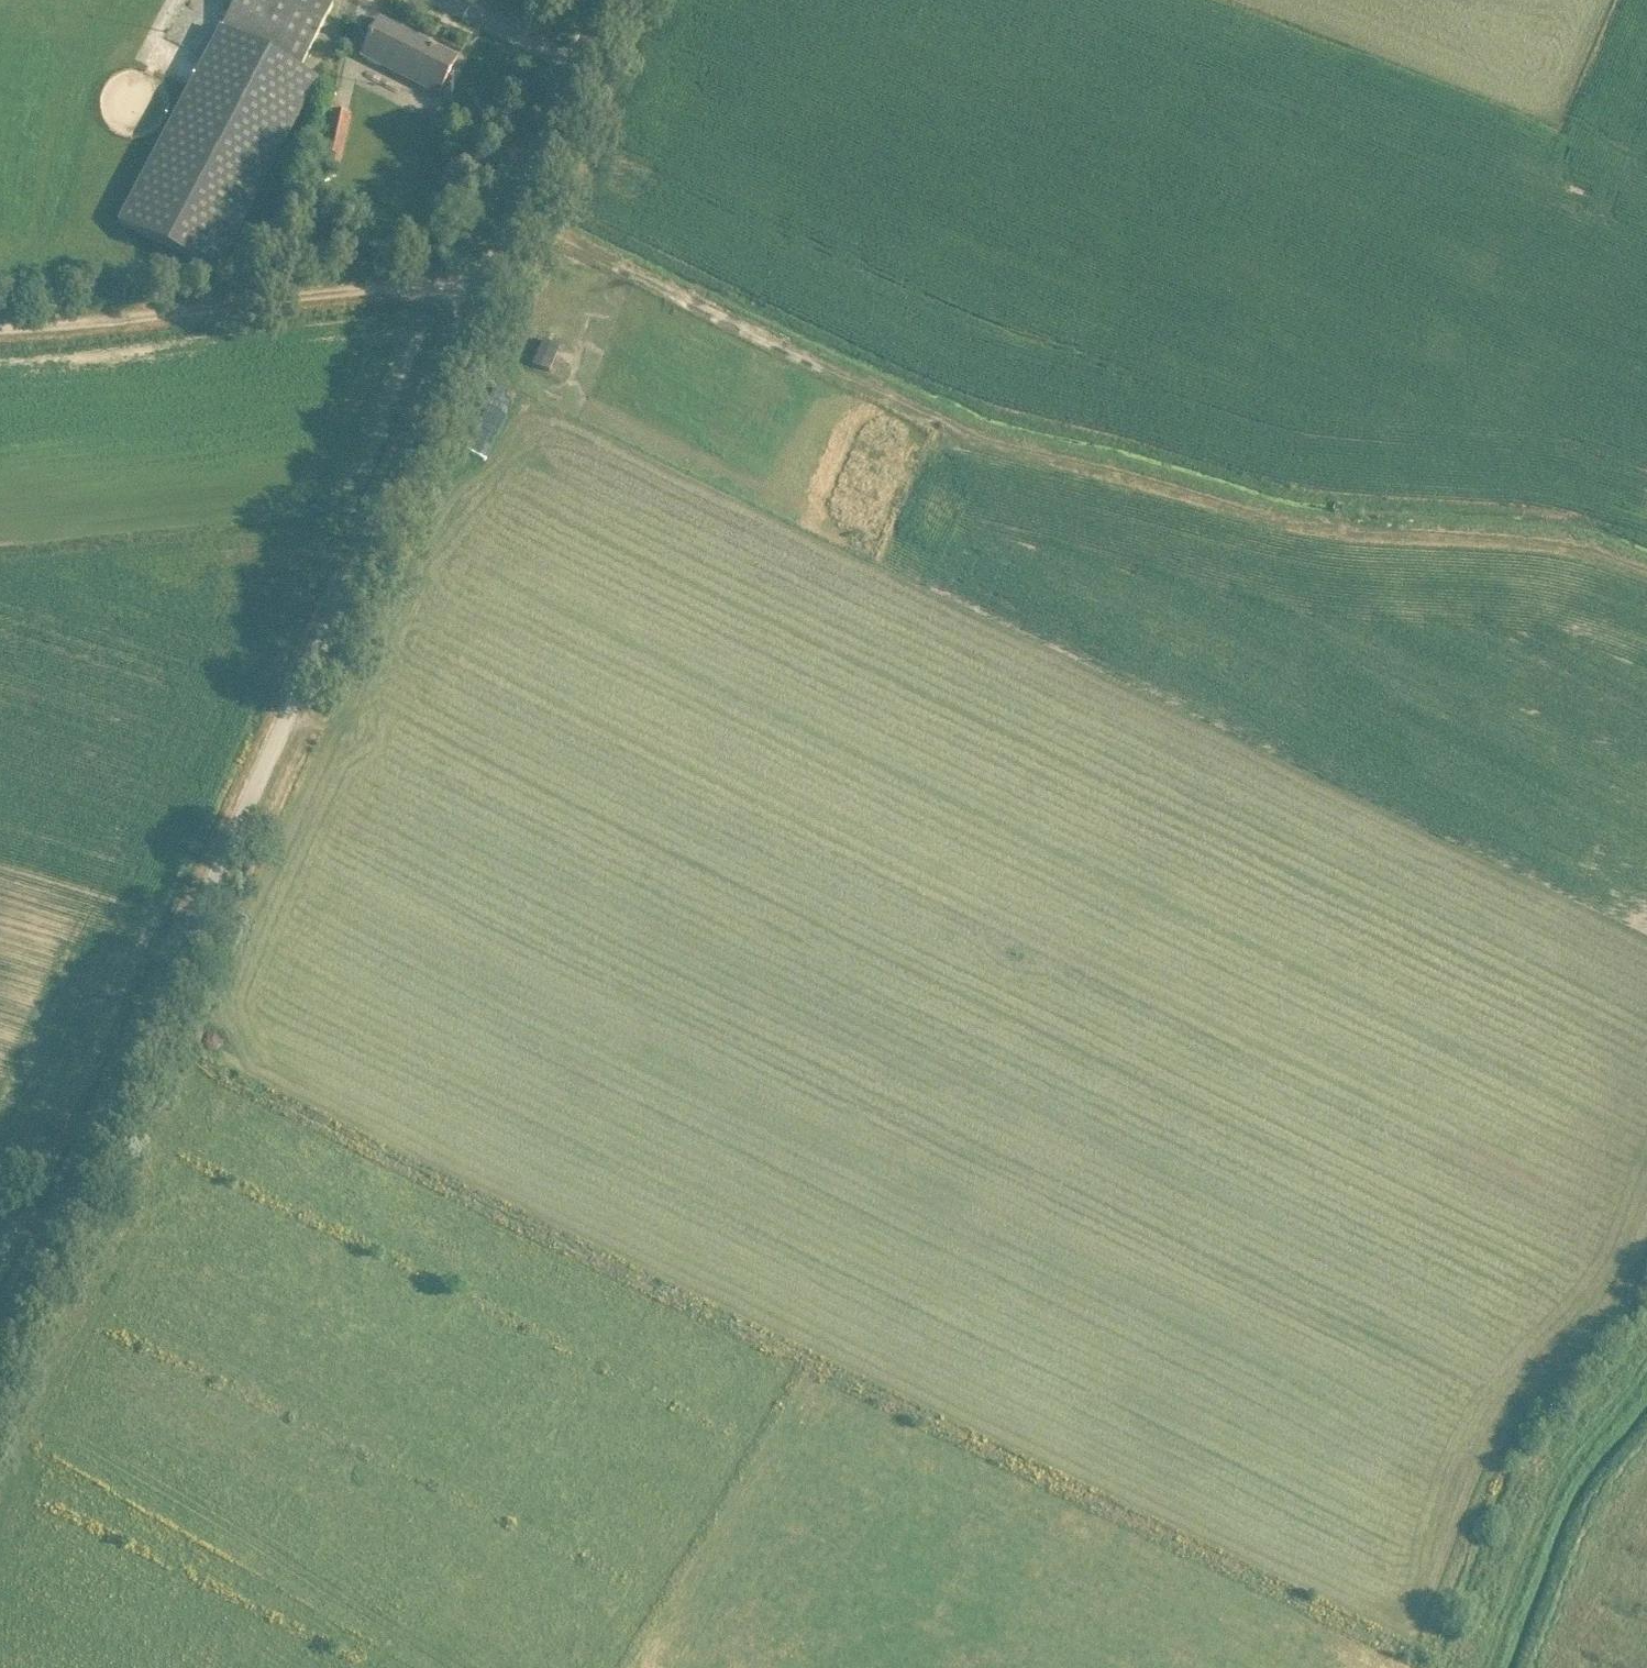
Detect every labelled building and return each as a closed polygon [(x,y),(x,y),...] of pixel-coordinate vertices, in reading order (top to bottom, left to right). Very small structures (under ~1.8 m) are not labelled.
[(319,0),(236,0),(223,26),(221,25),(119,223),(216,273),(318,76),(301,67),(333,7),(319,0)] [(457,59),(443,52),(437,49),(435,52),(427,48),(428,44),(379,19),(360,56),(438,96),(457,59)] [(332,110),(319,171),(337,175),(351,115),(332,110)] [(533,365),(549,371),(559,349),(543,342),(533,365)]
